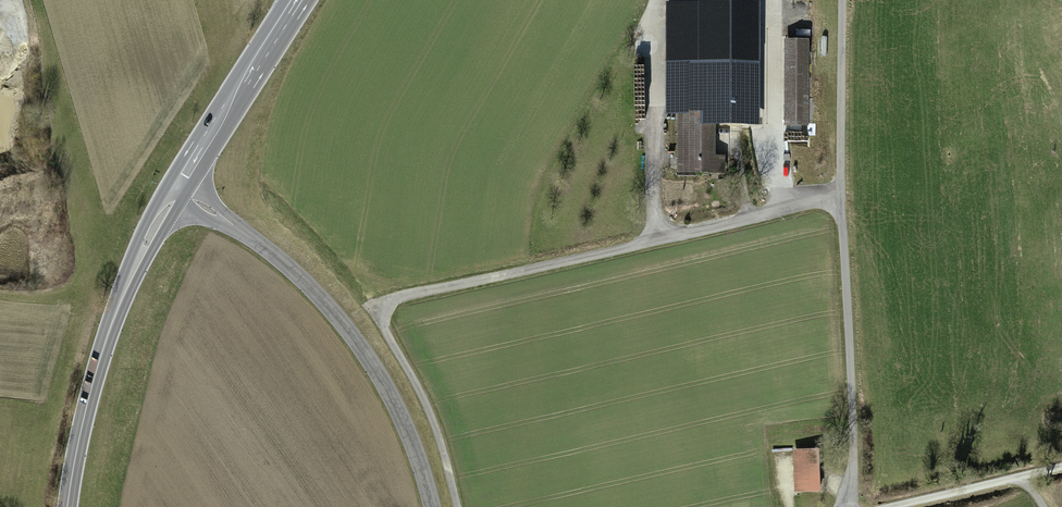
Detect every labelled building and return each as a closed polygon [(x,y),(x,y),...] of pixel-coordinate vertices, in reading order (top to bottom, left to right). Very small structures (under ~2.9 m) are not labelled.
[(788,1),(790,40),(810,39),(808,0),(788,1)] [(750,124),(751,9),(670,9),(670,112),(682,112),(682,172),(714,172),(715,160),(711,160),(711,123),(750,124)] [(788,42),(787,123),(808,123),(808,42),(788,42)] [(817,449),(796,450),(798,491),(819,490),(817,449)]
